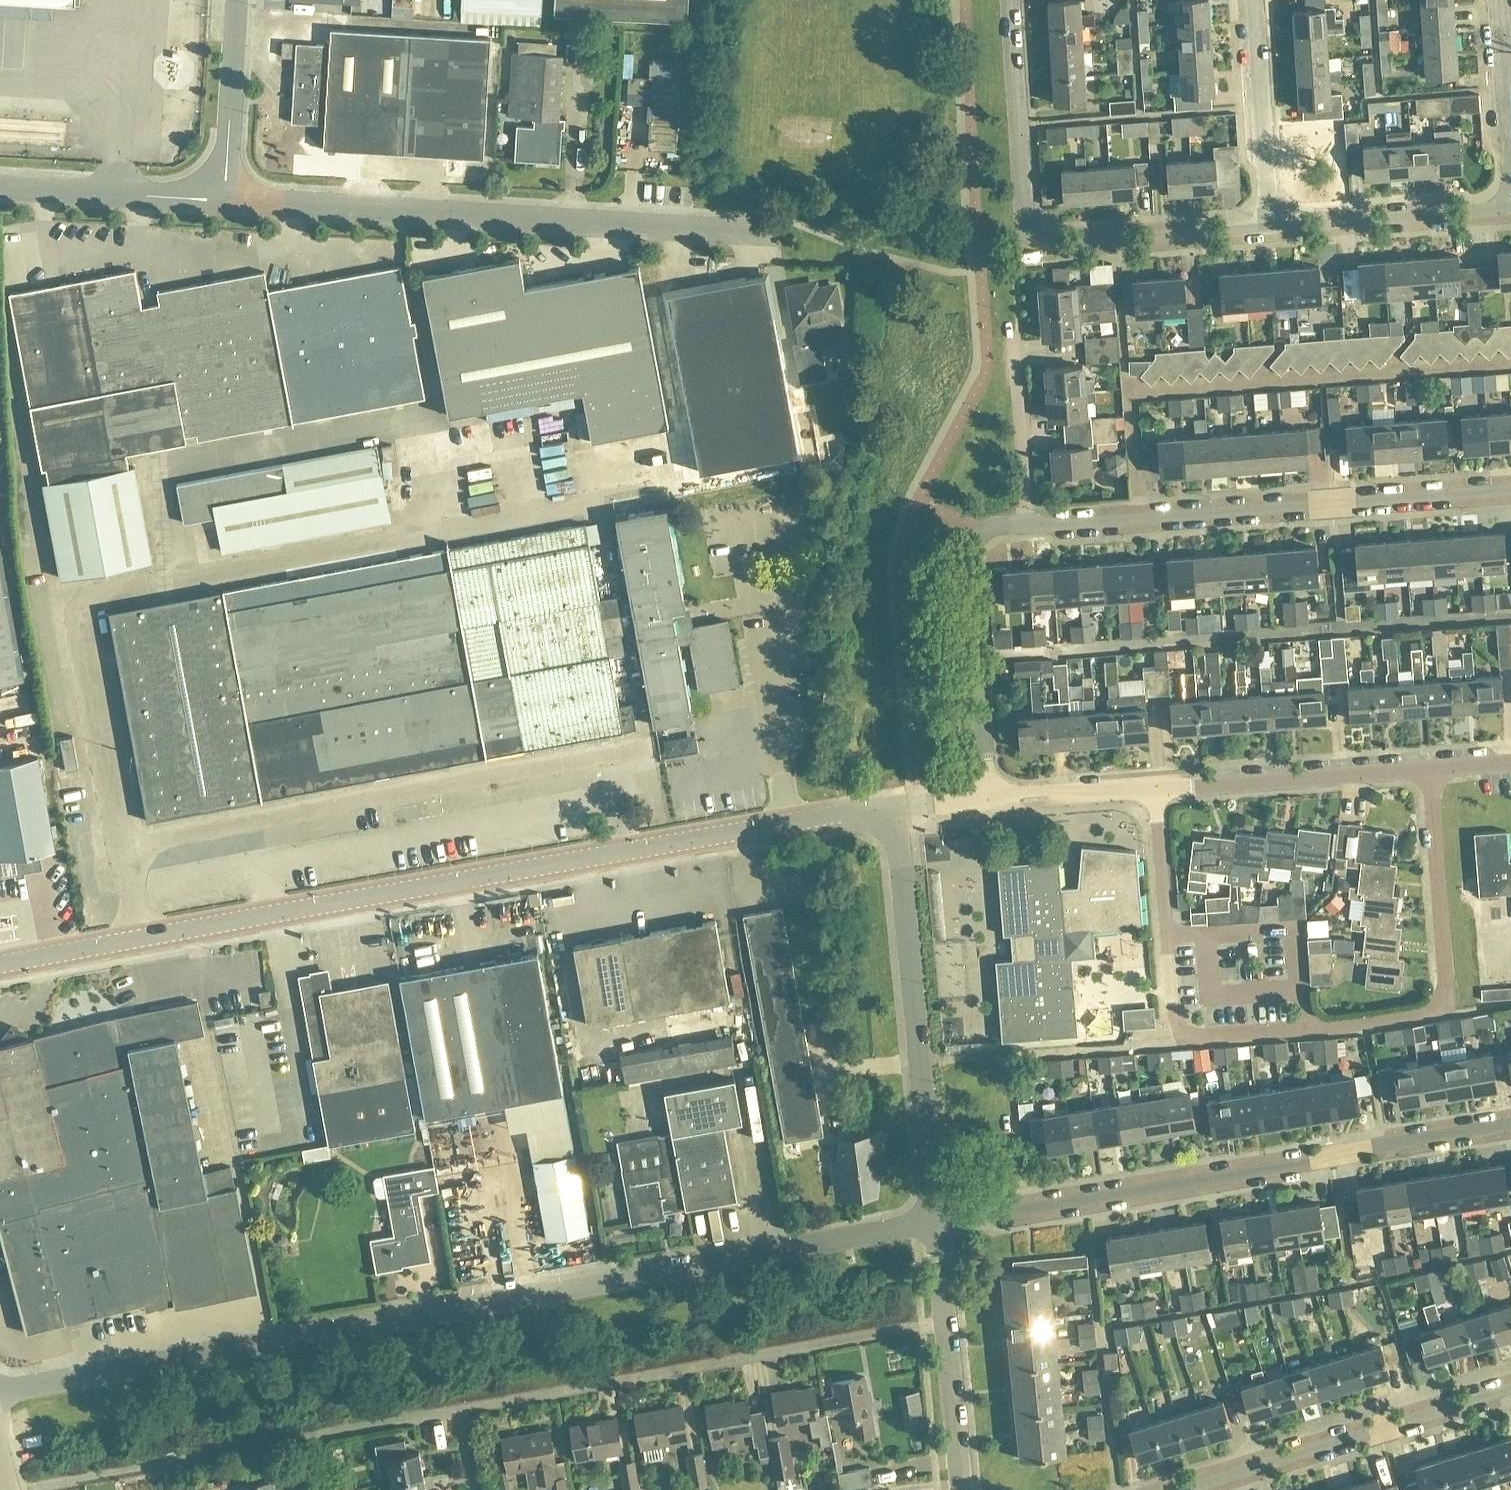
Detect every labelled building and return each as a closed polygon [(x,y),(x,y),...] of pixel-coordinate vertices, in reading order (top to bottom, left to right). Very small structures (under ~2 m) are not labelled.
[(445,15),(456,14),(455,0),(444,0),(445,15)] [(461,8),(542,13),(543,0),(461,0),(461,8)] [(555,14),(688,22),(689,0),(555,0),(555,14)] [(1181,24),(1212,22),(1210,0),(1179,0),(1181,24)] [(1378,8),(1388,8),(1388,0),(1377,0),(1378,8)] [(1082,1),(1081,1),(1050,3),(1052,29),(1083,26),(1083,27),(1096,26),(1095,14),(1083,15),(1082,1)] [(1457,27),(1456,3),(1423,5),(1425,29),(1457,27)] [(1334,8),(1326,8),(1294,10),(1296,35),(1328,33),(1344,32),(1343,19),(1335,19),(1334,8)] [(1378,8),(1379,25),(1389,24),(1388,8),(1378,8)] [(1138,11),(1139,27),(1149,26),(1148,10),(1138,11)] [(1361,31),(1371,30),(1370,15),(1360,15),(1361,31)] [(1214,46),(1212,22),(1181,24),(1182,48),(1214,46)] [(1085,52),(1083,27),(1083,26),(1052,29),(1054,55),(1085,52)] [(1150,42),(1149,26),(1139,27),(1140,43),(1150,42)] [(1425,29),(1426,53),(1459,51),(1457,27),(1425,29)] [(297,44),(292,123),(325,125),(323,150),(484,158),(491,38),(331,28),(330,46),(297,44)] [(1372,47),(1371,30),(1361,31),(1362,47),(1372,47)] [(1391,56),(1391,45),(1390,31),(1379,33),(1381,56),(1391,56)] [(1330,57),(1328,33),(1296,35),(1298,59),(1330,57)] [(1117,49),(1132,48),(1131,38),(1117,39),(1117,49)] [(282,41),(282,57),(292,57),(292,42),(282,41)] [(1182,48),(1184,72),(1215,70),(1214,46),(1182,48)] [(1461,74),(1459,51),(1426,53),(1428,77),(1461,74)] [(562,128),(558,128),(558,118),(562,54),(514,52),(510,115),(534,116),(534,126),(517,125),(515,160),(560,163),(562,128)] [(1085,52),(1054,55),(1055,79),(1087,77),(1085,52)] [(1391,56),(1381,56),(1382,72),(1392,71),(1391,56)] [(1331,81),(1330,57),(1298,59),(1299,83),(1331,81)] [(1141,59),(1142,75),(1152,74),(1151,58),(1141,59)] [(1134,73),(1133,63),(1118,64),(1119,74),(1134,73)] [(1364,79),(1375,78),(1374,63),(1363,64),(1364,79)] [(1184,72),(1186,98),(1217,95),(1215,70),(1184,72)] [(650,101),(650,92),(668,93),(669,76),(628,74),(628,100),(650,101)] [(1153,90),(1152,74),(1142,75),(1143,91),(1153,90)] [(1088,102),(1087,77),(1055,79),(1057,104),(1088,102)] [(1375,78),(1364,79),(1366,96),(1376,95),(1375,78)] [(1301,108),(1316,107),(1317,119),(1345,117),(1344,93),(1332,94),(1331,81),(1299,83),(1301,108)] [(647,147),(676,149),(679,94),(668,93),(650,92),(650,101),(647,147)] [(1450,116),(1448,97),(1428,99),(1428,107),(1436,106),(1436,117),(1450,116)] [(1436,117),(1436,106),(1428,107),(1428,99),(1416,100),(1418,118),(1436,117)] [(1136,113),(1135,100),(1110,102),(1111,116),(1136,113)] [(1401,101),(1385,102),(1385,112),(1401,111),(1401,101)] [(1369,114),(1385,112),(1385,102),(1369,103),(1369,114)] [(1206,134),(1204,116),(1189,117),(1190,126),(1191,135),(1206,134)] [(1190,126),(1189,117),(1172,119),(1173,137),(1191,135),(1190,126)] [(1161,143),(1160,121),(1149,122),(1150,144),(1161,143)] [(1345,124),(1347,149),(1360,148),(1358,122),(1345,124)] [(1084,126),(1085,136),(1100,134),(1099,124),(1084,126)] [(1068,137),(1085,136),(1084,126),(1066,127),(1067,137),(1068,137)] [(1437,141),(1439,173),(1464,171),(1461,139),(1437,141)] [(1439,173),(1437,141),(1412,143),(1415,175),(1439,173)] [(1415,175),(1412,143),(1389,145),(1392,177),(1415,175)] [(1392,177),(1389,145),(1365,147),(1367,179),(1392,177)] [(1076,158),(1077,170),(1063,171),(1065,203),(1090,201),(1087,169),(1086,157),(1076,158)] [(1193,160),(1195,193),(1219,191),(1217,158),(1193,160)] [(1195,193),(1193,160),(1168,162),(1171,194),(1195,193)] [(1111,167),(1114,199),(1139,196),(1138,185),(1149,184),(1148,163),(1136,164),(1136,165),(1111,167)] [(1218,165),(1219,185),(1227,184),(1226,164),(1218,165)] [(1087,169),(1090,201),(1114,199),(1111,167),(1087,169)] [(1499,288),(1510,287),(1510,253),(1497,254),(1499,288)] [(1458,257),(1433,259),(1436,293),(1437,307),(1449,306),(1448,292),(1461,291),(1458,257)] [(520,258),(424,276),(450,415),(583,390),(593,439),(669,425),(639,265),(525,287),(520,258)] [(1433,259),(1409,261),(1412,295),(1436,293),(1433,259)] [(1409,261),(1385,263),(1387,297),(1412,295),(1409,261)] [(1363,299),(1387,297),(1385,263),(1360,265),(1362,299),(1363,299)] [(136,270),(11,293),(43,469),(48,468),(50,483),(46,483),(63,577),(152,560),(135,466),(130,467),(127,454),(187,442),(187,436),(198,434),(200,440),(427,397),(402,266),(270,291),(266,272),(159,292),(161,305),(143,308),(136,270)] [(1319,268),(1295,270),(1298,304),(1299,316),(1309,315),(1308,303),(1322,302),(1319,268)] [(1295,270),(1271,272),(1273,306),(1298,304),(1295,270)] [(1271,272),(1247,274),(1249,308),(1273,306),(1271,272)] [(1223,310),(1249,308),(1247,274),(1220,276),(1223,310)] [(666,293),(699,473),(798,455),(766,275),(666,293)] [(1161,280),(1163,314),(1187,312),(1184,278),(1161,280)] [(1163,314),(1161,280),(1136,282),(1138,316),(1163,314)] [(1114,283),(1078,287),(1042,289),(1043,315),(1090,312),(1117,309),(1114,283)] [(839,318),(841,318),(835,286),(833,287),(831,285),(821,287),(819,289),(808,291),(807,285),(789,288),(796,326),(797,326),(801,344),(795,345),(802,382),(820,379),(813,343),(843,338),(839,318)] [(1476,329),(1483,329),(1483,327),(1482,327),(1482,325),(1480,301),(1468,302),(1470,328),(1476,328),(1476,329)] [(1413,318),(1412,303),(1398,304),(1398,319),(1413,318)] [(1090,312),(1043,315),(1045,340),(1081,337),(1080,323),(1091,322),(1090,312)] [(1095,335),(1117,331),(1115,320),(1093,325),(1095,335)] [(1494,332),(1505,341),(1510,333),(1510,326),(1494,328),(1494,332)] [(1436,337),(1446,346),(1455,335),(1454,331),(1435,332),(1436,337)] [(1415,334),(1415,338),(1427,347),(1436,337),(1435,332),(1415,334)] [(1494,332),(1485,343),(1479,351),(1489,359),(1498,349),(1505,341),(1494,332)] [(1510,355),(1510,333),(1505,341),(1498,349),(1509,358),(1510,355)] [(1405,339),(1405,334),(1385,336),(1385,341),(1396,349),(1405,339)] [(1475,334),(1466,344),(1459,352),(1470,361),(1479,351),(1485,343),(1475,334)] [(1451,362),(1459,352),(1466,344),(1455,335),(1446,346),(1440,354),(1451,362)] [(1086,351),(1120,349),(1119,336),(1085,339),(1086,351)] [(1365,338),(1346,339),(1346,343),(1357,352),(1366,342),(1377,351),(1385,341),(1385,336),(1365,338)] [(1436,337),(1427,347),(1420,355),(1431,364),(1440,354),(1446,346),(1436,337)] [(1412,366),(1420,355),(1427,347),(1415,338),(1401,356),(1412,366)] [(1306,342),(1306,346),(1317,356),(1326,345),(1337,354),(1346,343),(1346,339),(1326,341),(1306,342)] [(1385,341),(1377,351),(1370,359),(1381,368),(1396,349),(1385,341)] [(1298,357),(1306,346),(1306,342),(1286,344),(1286,348),(1298,357)] [(1357,352),(1350,360),(1361,369),(1370,359),(1377,351),(1366,342),(1357,352)] [(1350,361),(1350,360),(1357,352),(1346,343),(1337,354),(1331,362),(1342,371),(1350,361)] [(1256,351),(1266,359),(1275,349),(1275,345),(1255,346),(1256,351)] [(1317,356),(1311,363),(1322,372),(1331,362),(1337,354),(1326,345),(1317,356)] [(1247,361),(1256,351),(1255,346),(1234,348),(1234,351),(1236,352),(1247,361)] [(1298,357),(1291,365),(1302,374),(1311,363),(1317,356),(1306,346),(1298,357)] [(1271,366),(1282,375),(1291,365),(1298,357),(1286,348),(1271,366)] [(1120,349),(1086,351),(1087,364),(1121,362),(1120,349)] [(1191,351),(1177,352),(1177,356),(1189,365),(1197,355),(1208,364),(1210,362),(1205,353),(1205,350),(1191,351)] [(1227,362),(1221,370),(1231,379),(1240,369),(1247,361),(1236,352),(1234,351),(1226,361),(1227,362)] [(1256,351),(1247,361),(1240,369),(1251,378),(1266,359),(1256,351)] [(1157,354),(1157,358),(1169,367),(1177,356),(1177,352),(1157,354)] [(1226,361),(1216,354),(1210,362),(1208,364),(1201,372),(1212,381),(1221,370),(1227,362),(1226,361)] [(1197,355),(1189,365),(1182,373),(1193,382),(1201,372),(1208,364),(1197,355)] [(1173,384),(1182,373),(1189,365),(1177,356),(1169,367),(1162,375),(1173,384)] [(1142,376),(1153,385),(1162,375),(1169,367),(1157,358),(1142,376)] [(1095,380),(1085,381),(1084,367),(1048,370),(1050,395),(1086,393),(1095,392),(1095,380)] [(1497,374),(1484,375),(1486,392),(1498,391),(1497,374)] [(1484,375),(1472,376),(1473,393),(1486,392),(1484,375)] [(1422,380),(1405,381),(1407,405),(1419,404),(1418,389),(1423,389),(1422,380)] [(1422,380),(1423,389),(1418,389),(1419,404),(1431,403),(1429,380),(1422,380)] [(1369,384),(1370,401),(1383,400),(1381,383),(1369,384)] [(1370,401),(1369,384),(1357,385),(1358,402),(1370,401)] [(1279,391),(1280,408),(1292,407),(1291,390),(1279,391)] [(1280,408),(1279,391),(1266,392),(1268,409),(1280,408)] [(1086,393),(1050,395),(1052,421),(1088,418),(1086,393)] [(1228,395),(1229,412),(1242,411),(1241,394),(1228,395)] [(1229,412),(1228,395),(1216,396),(1217,413),(1229,412)] [(1193,414),(1192,398),(1179,399),(1180,416),(1193,414)] [(1168,416),(1180,416),(1179,399),(1167,400),(1168,416)] [(1510,449),(1510,414),(1487,416),(1490,451),(1510,449)] [(1464,453),(1490,451),(1487,416),(1461,418),(1464,453)] [(1116,417),(1090,419),(1091,432),(1117,430),(1116,417)] [(1445,420),(1420,422),(1422,457),(1448,455),(1445,420)] [(1420,422),(1396,424),(1398,458),(1422,457),(1420,422)] [(1396,424),(1372,426),(1374,460),(1398,458),(1396,424)] [(1350,462),(1374,460),(1372,426),(1347,427),(1350,462)] [(1118,442),(1117,430),(1091,432),(1092,447),(1054,450),(1057,480),(1060,483),(1064,486),(1072,485),(1076,482),(1078,478),(1078,474),(1092,473),(1091,459),(1098,459),(1097,444),(1118,442)] [(1282,432),(1284,467),(1309,465),(1306,431),(1282,432)] [(1258,434),(1260,468),(1284,467),(1282,432),(1258,434)] [(1234,436),(1236,470),(1260,468),(1258,434),(1234,436)] [(1209,437),(1212,472),(1236,470),(1234,436),(1209,437)] [(1185,439),(1188,474),(1212,472),(1209,437),(1185,439)] [(1188,474),(1185,439),(1160,441),(1162,475),(1188,474)] [(383,446),(385,460),(395,458),(393,444),(383,446)] [(177,486),(185,524),(216,518),(223,554),(391,521),(377,447),(284,465),(177,486)] [(574,467),(548,467),(548,491),(574,491),(574,467)] [(148,821),(638,730),(634,703),(620,706),(611,656),(623,654),(619,635),(628,634),(629,641),(641,639),(656,726),(694,719),(681,645),(693,642),(702,692),(740,684),(730,622),(691,629),(669,508),(618,518),(634,605),(623,607),(620,596),(601,600),(587,524),(270,584),(262,586),(225,592),(111,614),(148,821)] [(1503,533),(1479,535),(1481,570),(1506,568),(1503,533)] [(1454,537),(1457,572),(1481,570),(1479,535),(1454,537)] [(1430,539),(1432,574),(1457,572),(1454,537),(1430,539)] [(1405,541),(1408,576),(1432,574),(1430,539),(1405,541)] [(1405,541),(1381,542),(1383,578),(1408,576),(1405,541)] [(1344,592),(1345,592),(1370,589),(1370,579),(1383,578),(1381,542),(1355,544),(1358,574),(1343,575),(1344,592)] [(24,679),(35,677),(32,656),(21,659),(0,544),(0,683),(24,679)] [(1315,548),(1290,549),(1294,585),(1318,584),(1315,548)] [(1266,551),(1269,587),(1294,585),(1290,549),(1266,551)] [(1242,553),(1245,589),(1269,587),(1266,551),(1242,553)] [(1245,589),(1242,553),(1217,555),(1220,591),(1245,589)] [(1220,591),(1217,555),(1193,557),(1196,593),(1220,591)] [(1196,593),(1193,557),(1168,559),(1171,595),(1196,593)] [(1127,562),(1130,597),(1155,596),(1152,560),(1127,562)] [(1105,599),(1130,597),(1127,562),(1102,564),(1105,599)] [(1092,609),(1091,600),(1105,599),(1102,564),(1078,566),(1081,601),(1082,611),(1092,609)] [(1053,568),(1056,603),(1081,601),(1078,566),(1053,568)] [(1029,570),(1032,605),(1056,603),(1053,568),(1029,570)] [(1032,605),(1029,570),(1003,572),(1006,607),(1032,605)] [(1485,610),(1497,609),(1496,593),(1483,595),(1485,610)] [(1485,610),(1483,595),(1472,595),(1473,611),(1485,610)] [(1434,598),(1436,614),(1448,613),(1447,597),(1434,598)] [(1423,599),(1424,615),(1436,614),(1434,598),(1423,599)] [(1293,626),(1310,624),(1308,601),(1295,602),(1297,616),(1292,617),(1293,626)] [(1398,601),(1385,602),(1387,618),(1400,617),(1398,601)] [(1297,616),(1295,602),(1283,603),(1285,626),(1293,626),(1292,617),(1297,616)] [(1375,619),(1387,618),(1385,602),(1374,603),(1375,619)] [(1247,613),(1248,629),(1260,628),(1260,612),(1247,613)] [(1235,630),(1248,629),(1247,613),(1235,614),(1235,630)] [(1185,618),(1187,634),(1199,633),(1198,617),(1185,618)] [(1132,622),(1133,638),(1145,637),(1144,621),(1132,622)] [(1133,638),(1132,622),(1120,623),(1121,639),(1133,638)] [(1510,668),(1510,638),(1510,624),(1497,625),(1501,669),(1510,668)] [(1084,642),(1096,641),(1095,625),(1083,626),(1084,642)] [(1084,642),(1083,626),(1071,627),(1072,643),(1084,642)] [(1034,630),(1035,646),(1047,645),(1046,629),(1034,630)] [(1023,631),(1024,647),(1035,646),(1034,630),(1023,631)] [(1425,681),(1423,682),(1426,714),(1451,712),(1449,680),(1448,668),(1445,633),(1430,635),(1432,656),(1436,655),(1437,668),(1436,669),(1437,681),(1425,681)] [(1348,681),(1345,637),(1332,638),(1333,656),(1335,682),(1348,681)] [(1375,686),(1374,686),(1376,718),(1401,716),(1399,684),(1400,684),(1396,637),(1382,638),(1384,658),(1388,658),(1389,670),(1388,672),(1389,685),(1375,686)] [(1401,716),(1426,714),(1423,682),(1425,681),(1422,648),(1411,650),(1413,682),(1400,684),(1399,684),(1401,716)] [(1155,670),(1158,695),(1171,695),(1168,651),(1155,652),(1155,670)] [(1199,733),(1224,731),(1222,698),(1224,698),(1219,652),(1205,654),(1207,673),(1209,673),(1211,687),(1209,687),(1210,699),(1197,701),(1199,733)] [(1448,668),(1449,680),(1451,712),(1476,709),(1474,677),(1472,652),(1462,653),(1463,666),(1448,668)] [(1237,667),(1246,667),(1245,654),(1236,655),(1237,667)] [(1323,683),(1335,682),(1333,656),(1321,657),(1323,683)] [(1108,699),(1109,711),(1095,712),(1098,744),(1123,742),(1119,695),(1120,695),(1119,693),(1117,658),(1105,659),(1107,683),(1109,683),(1110,699),(1108,699)] [(1022,750),(1048,748),(1045,703),(1043,680),(1042,675),(1042,664),(1041,660),(1015,662),(1015,678),(1031,677),(1031,681),(1033,717),(1020,718),(1022,750)] [(1060,702),(1045,703),(1048,748),(1073,746),(1070,714),(1066,663),(1053,664),(1055,688),(1059,687),(1060,702)] [(1297,691),(1298,691),(1296,665),(1286,666),(1287,681),(1272,681),(1273,693),(1272,693),(1274,726),(1299,724),(1297,691)] [(1274,726),(1272,693),(1273,693),(1272,681),(1271,681),(1270,667),(1260,668),(1263,694),(1247,696),(1250,728),(1274,726)] [(1224,731),(1250,728),(1247,696),(1245,668),(1235,669),(1236,685),(1237,697),(1224,698),(1222,698),(1224,731)] [(1351,720),(1376,718),(1374,686),(1375,686),(1373,669),(1361,670),(1362,680),(1367,679),(1367,686),(1348,688),(1351,720)] [(1120,695),(1119,695),(1123,742),(1148,740),(1145,696),(1158,695),(1155,670),(1144,671),(1145,691),(1119,693),(1120,695)] [(1184,701),(1171,702),(1174,736),(1199,733),(1197,701),(1194,673),(1182,674),(1184,701)] [(1474,677),(1476,709),(1502,707),(1499,675),(1474,677)] [(1073,746),(1098,744),(1095,712),(1093,684),(1082,685),(1084,701),(1081,701),(1082,713),(1070,714),(1073,746)] [(1297,691),(1299,724),(1325,721),(1322,689),(1298,691),(1297,691)] [(61,739),(68,772),(79,769),(73,737),(61,739)] [(0,764),(0,847),(0,849),(0,876),(41,868),(38,853),(55,850),(37,757),(0,764)] [(1355,855),(1355,857),(1390,862),(1393,833),(1362,829),(1363,825),(1340,823),(1337,848),(1345,849),(1347,835),(1357,836),(1355,855)] [(1297,835),(1293,869),(1290,868),(1289,877),(1300,878),(1302,863),(1325,866),(1330,832),(1299,829),(1298,835),(1297,835)] [(1261,872),(1259,871),(1258,880),(1269,881),(1271,866),(1290,868),(1293,869),(1297,835),(1268,831),(1267,837),(1266,837),(1261,872)] [(1510,891),(1510,860),(1509,861),(1507,831),(1473,834),(1479,894),(1510,891)] [(1230,875),(1227,874),(1226,882),(1231,882),(1231,900),(1229,900),(1230,910),(1230,923),(1244,922),(1241,883),(1249,884),(1251,870),(1259,871),(1261,872),(1266,837),(1236,833),(1235,839),(1234,839),(1230,875)] [(1208,871),(1227,873),(1227,874),(1230,875),(1234,839),(1205,836),(1204,842),(1194,840),(1188,890),(1207,892),(1208,881),(1207,881),(1208,871)] [(1014,959),(997,961),(1003,1042),(1079,1035),(1076,998),(1073,958),(1096,956),(1094,932),(1144,928),(1137,851),(1083,846),(1079,887),(1071,887),(1063,888),(1060,859),(998,864),(1004,935),(1012,935),(1014,959)] [(1357,890),(1393,894),(1397,862),(1390,862),(1355,857),(1355,855),(1346,854),(1345,865),(1359,867),(1357,886),(1357,890)] [(1360,921),(1395,926),(1398,895),(1393,894),(1357,890),(1357,886),(1350,885),(1348,898),(1362,899),(1360,918),(1360,921)] [(1305,895),(1302,895),(1292,896),(1294,919),(1307,918),(1305,895)] [(1294,919),(1292,896),(1277,897),(1278,920),(1294,919)] [(24,930),(20,903),(0,907),(0,934),(24,930)] [(1230,923),(1230,910),(1207,912),(1208,925),(1230,923)] [(824,1136),(785,911),(747,917),(786,1143),(824,1136)] [(1361,949),(1361,953),(1397,958),(1400,926),(1395,926),(1360,921),(1360,918),(1351,917),(1350,928),(1363,930),(1361,949)] [(576,948),(590,1026),(732,1000),(717,922),(576,948)] [(1331,938),(1307,939),(1308,952),(1332,950),(1331,938)] [(1361,953),(1361,949),(1354,948),(1352,959),(1366,961),(1364,986),(1400,990),(1404,959),(1397,958),(1361,953)] [(1332,950),(1308,952),(1309,966),(1333,964),(1332,950)] [(426,1116),(564,1091),(539,951),(401,977),(426,1116)] [(1333,964),(1309,966),(1311,986),(1334,984),(1333,964)] [(319,1092),(319,1091),(329,1145),(415,1128),(406,1076),(389,979),(328,990),(325,971),(298,976),(313,1058),(306,1059),(312,1094),(319,1092)] [(1483,1001),(1510,999),(1510,988),(1482,990),(1483,1001)] [(261,1006),(271,1005),(269,990),(259,992),(261,1006)] [(237,1189),(236,1189),(231,1167),(203,1174),(176,1040),(203,1034),(197,1003),(118,1019),(175,1304),(176,1307),(228,1297),(257,1292),(237,1189)] [(1156,1028),(1155,1007),(1123,1010),(1125,1030),(1156,1028)] [(5,1245),(27,1333),(156,1300),(158,1308),(175,1304),(118,1019),(118,1017),(0,1049),(0,1226),(5,1245)] [(1474,1017),(1461,1019),(1464,1034),(1476,1032),(1474,1017)] [(1451,1037),(1464,1034),(1461,1019),(1448,1021),(1451,1037)] [(1424,1025),(1412,1027),(1415,1043),(1426,1041),(1424,1025)] [(1403,1045),(1415,1043),(1412,1027),(1400,1029),(1403,1045)] [(1326,1048),(1331,1048),(1330,1039),(1313,1040),(1314,1064),(1327,1063),(1326,1048)] [(1338,1039),(1330,1039),(1331,1048),(1326,1048),(1327,1063),(1339,1062),(1339,1056),(1347,1056),(1346,1042),(1338,1043),(1338,1039)] [(1275,1043),(1277,1060),(1289,1059),(1288,1042),(1275,1043)] [(1264,1061),(1277,1060),(1275,1043),(1262,1044),(1264,1061)] [(1237,1046),(1227,1047),(1228,1063),(1238,1063),(1237,1046)] [(1215,1065),(1228,1063),(1227,1047),(1214,1048),(1215,1065)] [(1160,1053),(1161,1069),(1173,1068),(1172,1052),(1160,1053)] [(1148,1070),(1161,1069),(1160,1053),(1147,1054),(1148,1070)] [(1467,1058),(1473,1092),(1498,1088),(1492,1054),(1467,1058)] [(1112,1073),(1111,1057),(1111,1056),(1098,1057),(1099,1074),(1112,1073)] [(1111,1057),(1112,1073),(1123,1072),(1122,1056),(1111,1056),(1111,1057)] [(1443,1062),(1449,1096),(1473,1092),(1467,1058),(1443,1062)] [(1061,1060),(1061,1061),(1063,1076),(1075,1076),(1074,1059),(1061,1060)] [(1063,1076),(1061,1061),(1061,1060),(1049,1061),(1049,1064),(1043,1065),(1043,1076),(1050,1075),(1050,1077),(1063,1076)] [(1449,1096),(1443,1062),(1419,1066),(1424,1101),(1449,1096)] [(1400,1105),(1424,1101),(1419,1066),(1394,1070),(1393,1067),(1377,1069),(1382,1098),(1398,1096),(1400,1105)] [(1330,1081),(1335,1115),(1360,1111),(1355,1077),(1330,1081)] [(740,1200),(726,1126),(725,1125),(743,1121),(735,1079),(665,1093),(673,1134),(688,1210),(740,1200)] [(1311,1119),(1335,1115),(1330,1081),(1306,1085),(1311,1119)] [(1306,1085),(1282,1089),(1287,1123),(1311,1119),(1306,1085)] [(1282,1089),(1258,1093),(1263,1127),(1287,1123),(1282,1089)] [(1165,1096),(1171,1131),(1196,1127),(1190,1092),(1165,1096)] [(1239,1131),(1263,1127),(1258,1093),(1233,1097),(1239,1131)] [(1141,1100),(1147,1135),(1171,1131),(1165,1096),(1141,1100)] [(1233,1097),(1209,1101),(1215,1135),(1239,1131),(1233,1097)] [(1117,1104),(1123,1139),(1147,1135),(1141,1100),(1117,1104)] [(1123,1139),(1117,1104),(1093,1108),(1099,1143),(1123,1139)] [(1099,1143),(1093,1108),(1069,1112),(1075,1147),(1099,1143)] [(1069,1112),(1044,1116),(1050,1151),(1075,1147),(1069,1112)] [(688,1210),(673,1134),(660,1137),(660,1135),(618,1143),(634,1226),(667,1219),(666,1214),(688,1210)] [(864,1195),(876,1194),(879,1162),(884,1161),(882,1144),(843,1139),(839,1175),(835,1175),(837,1189),(863,1192),(864,1195)] [(330,1157),(328,1145),(303,1150),(305,1161),(330,1157)] [(575,1155),(534,1162),(548,1241),(589,1234),(575,1155)] [(1485,1203),(1496,1201),(1509,1198),(1504,1164),(1479,1168),(1485,1203)] [(435,1166),(384,1175),(376,1177),(373,1182),(376,1196),(380,1198),(387,1197),(394,1234),(371,1238),(378,1272),(383,1271),(383,1269),(431,1261),(419,1196),(440,1192),(435,1166)] [(1455,1173),(1460,1207),(1485,1203),(1479,1168),(1455,1173)] [(1430,1177),(1436,1211),(1460,1207),(1455,1173),(1430,1177)] [(1406,1181),(1412,1215),(1436,1211),(1430,1177),(1406,1181)] [(1382,1185),(1388,1219),(1412,1215),(1406,1181),(1382,1185)] [(1357,1189),(1363,1223),(1388,1219),(1382,1185),(1357,1189)] [(1319,1203),(1294,1207),(1300,1242),(1301,1252),(1306,1251),(1311,1244),(1310,1240),(1324,1238),(1319,1203)] [(1300,1242),(1294,1207),(1270,1211),(1276,1246),(1277,1256),(1286,1254),(1285,1245),(1300,1242)] [(1251,1250),(1276,1246),(1270,1211),(1246,1215),(1251,1250)] [(1237,1253),(1251,1250),(1246,1215),(1220,1220),(1228,1265),(1239,1263),(1237,1253)] [(1180,1226),(1186,1260),(1210,1256),(1204,1222),(1180,1226)] [(1156,1230),(1162,1264),(1186,1260),(1180,1226),(1156,1230)] [(1132,1234),(1138,1269),(1162,1264),(1156,1230),(1132,1234)] [(1503,1233),(1491,1236),(1494,1251),(1506,1249),(1503,1233)] [(1107,1239),(1113,1273),(1138,1269),(1132,1234),(1107,1239)] [(574,1247),(581,1266),(609,1255),(602,1236),(574,1247)] [(1481,1254),(1494,1251),(1491,1236),(1478,1239),(1481,1254)] [(1442,1246),(1446,1262),(1458,1259),(1455,1244),(1442,1246)] [(1430,1249),(1433,1265),(1446,1262),(1442,1246),(1430,1249)] [(1088,1266),(1087,1254),(1015,1261),(1016,1273),(1003,1274),(1005,1291),(999,1291),(1000,1298),(1051,1293),(1049,1270),(1088,1266)] [(1407,1254),(1395,1257),(1398,1272),(1410,1270),(1407,1254)] [(1378,1277),(1398,1272),(1395,1257),(1376,1262),(1378,1277)] [(1485,1260),(1474,1262),(1477,1277),(1488,1275),(1485,1260)] [(1462,1265),(1466,1280),(1477,1277),(1474,1262),(1462,1265)] [(1302,1291),(1319,1288),(1315,1265),(1304,1267),(1306,1282),(1301,1283),(1302,1291)] [(1292,1269),(1296,1292),(1302,1291),(1301,1283),(1306,1282),(1304,1267),(1292,1269)] [(1427,1273),(1430,1288),(1442,1285),(1442,1286),(1453,1283),(1450,1268),(1427,1273)] [(1419,1290),(1430,1288),(1427,1273),(1416,1275),(1419,1290)] [(1074,1279),(1075,1292),(1091,1290),(1090,1278),(1074,1279)] [(1270,1280),(1257,1282),(1259,1298),(1273,1296),(1270,1280)] [(1259,1298),(1257,1282),(1237,1286),(1240,1301),(1259,1298)] [(1353,1289),(1341,1291),(1343,1307),(1356,1305),(1353,1289)] [(1092,1302),(1091,1290),(1075,1292),(1076,1304),(1092,1302)] [(1192,1293),(1194,1309),(1206,1307),(1204,1291),(1192,1293)] [(1341,1291),(1328,1294),(1331,1310),(1343,1307),(1341,1291)] [(1000,1298),(1001,1306),(1006,1305),(1007,1320),(1054,1316),(1051,1293),(1000,1298)] [(1180,1295),(1183,1311),(1194,1309),(1192,1293),(1180,1295)] [(1293,1299),(1295,1315),(1308,1313),(1305,1297),(1293,1299)] [(1156,1299),(1143,1301),(1146,1317),(1158,1315),(1156,1299)] [(1283,1317),(1295,1315),(1293,1299),(1280,1302),(1283,1317)] [(1146,1317),(1143,1301),(1120,1305),(1122,1321),(1146,1317)] [(1451,1357),(1442,1326),(1434,1303),(1422,1307),(1430,1330),(1418,1334),(1427,1364),(1451,1357)] [(1488,1312),(1497,1342),(1510,1338),(1510,1306),(1510,1304),(1487,1312),(1488,1312)] [(1245,1308),(1247,1323),(1259,1321),(1257,1305),(1245,1308)] [(1465,1319),(1474,1349),(1497,1342),(1488,1312),(1487,1312),(1465,1319)] [(1004,1344),(1056,1339),(1054,1316),(1007,1320),(1009,1336),(1004,1336),(1004,1344)] [(1174,1320),(1176,1335),(1189,1333),(1187,1317),(1174,1320)] [(1442,1326),(1451,1357),(1474,1349),(1465,1319),(1442,1326)] [(1164,1337),(1176,1335),(1174,1320),(1162,1322),(1164,1337)] [(1094,1323),(1079,1325),(1080,1337),(1096,1336),(1094,1323)] [(1139,1326),(1127,1328),(1129,1344),(1141,1341),(1139,1326)] [(1129,1344),(1127,1328),(1114,1330),(1117,1346),(1129,1344)] [(1096,1336),(1080,1337),(1081,1349),(1097,1348),(1096,1336)] [(1011,1367),(1058,1362),(1056,1339),(1004,1344),(1005,1352),(1010,1351),(1011,1367)] [(1357,1352),(1367,1383),(1390,1375),(1380,1345),(1357,1352)] [(1105,1354),(1107,1370),(1119,1369),(1117,1352),(1105,1354)] [(1334,1359),(1343,1390),(1367,1383),(1357,1352),(1334,1359)] [(1311,1366),(1321,1397),(1343,1390),(1334,1359),(1311,1366)] [(1009,1391),(1061,1385),(1058,1362),(1011,1367),(1013,1383),(1008,1383),(1009,1391)] [(1288,1374),(1298,1404),(1321,1397),(1311,1366),(1288,1374)] [(1084,1383),(1100,1381),(1099,1368),(1083,1370),(1084,1383)] [(1275,1411),(1298,1404),(1288,1374),(1265,1381),(1275,1411)] [(867,1378),(835,1383),(837,1395),(826,1397),(829,1413),(840,1412),(842,1423),(853,1421),(856,1437),(876,1434),(867,1378)] [(1084,1383),(1085,1395),(1101,1393),(1100,1381),(1084,1383)] [(1275,1411),(1265,1381),(1242,1388),(1251,1419),(1275,1411)] [(1061,1385),(1009,1391),(1010,1398),(1014,1397),(1016,1413),(1063,1408),(1061,1385)] [(827,1416),(820,1418),(814,1389),(789,1393),(789,1391),(774,1394),(780,1426),(810,1421),(812,1436),(820,1435),(822,1446),(832,1444),(827,1416)] [(724,1448),(723,1439),(753,1433),(756,1447),(759,1446),(761,1458),(773,1456),(770,1440),(765,1412),(751,1414),(749,1401),(726,1405),(726,1402),(707,1405),(715,1449),(724,1448)] [(1199,1409),(1208,1439),(1231,1432),(1222,1402),(1199,1409)] [(663,1458),(660,1445),(688,1440),(682,1407),(637,1415),(643,1448),(646,1462),(663,1458)] [(1065,1430),(1063,1408),(1016,1413),(1017,1428),(1013,1428),(1013,1436),(1065,1430)] [(1176,1416),(1185,1446),(1208,1439),(1199,1409),(1176,1416)] [(1089,1429),(1104,1428),(1103,1415),(1087,1417),(1089,1429)] [(1153,1423),(1162,1453),(1185,1446),(1176,1416),(1153,1423)] [(616,1419),(572,1427),(578,1460),(622,1452),(616,1419)] [(1162,1453),(1153,1423),(1129,1430),(1138,1460),(1162,1453)] [(1106,1439),(1104,1428),(1089,1429),(1090,1441),(1106,1439)] [(1065,1430),(1013,1436),(1014,1443),(1019,1443),(1021,1459),(1047,1456),(1068,1454),(1065,1430)] [(503,1440),(509,1473),(526,1470),(529,1486),(534,1485),(550,1483),(551,1489),(567,1489),(565,1480),(568,1480),(565,1462),(556,1464),(550,1431),(503,1440)] [(773,1456),(777,1475),(794,1472),(788,1437),(770,1440),(773,1456)] [(1498,1478),(1510,1474),(1510,1438),(1488,1445),(1498,1478)] [(389,1468),(391,1482),(422,1476),(418,1452),(406,1454),(404,1441),(374,1446),(379,1470),(389,1468)] [(1498,1478),(1488,1445),(1465,1452),(1474,1486),(1498,1478)] [(1465,1452),(1441,1459),(1450,1489),(1460,1489),(1474,1486),(1465,1452)] [(702,1454),(695,1455),(687,1457),(693,1488),(708,1485),(702,1454)] [(1381,1461),(1387,1486),(1396,1484),(1390,1459),(1381,1461)] [(1441,1459),(1417,1467),(1424,1489),(1450,1489),(1441,1459)] [(634,1462),(620,1465),(625,1489),(639,1489),(634,1462)] [(839,1478),(841,1489),(849,1489),(873,1485),(870,1468),(839,1474),(839,1478)] [(422,1476),(391,1482),(393,1489),(425,1489),(422,1476)] [(243,1489),(275,1489),(273,1479),(242,1484),(243,1489)] [(1356,1489),(1381,1489),(1378,1479),(1355,1486),(1356,1489)]
